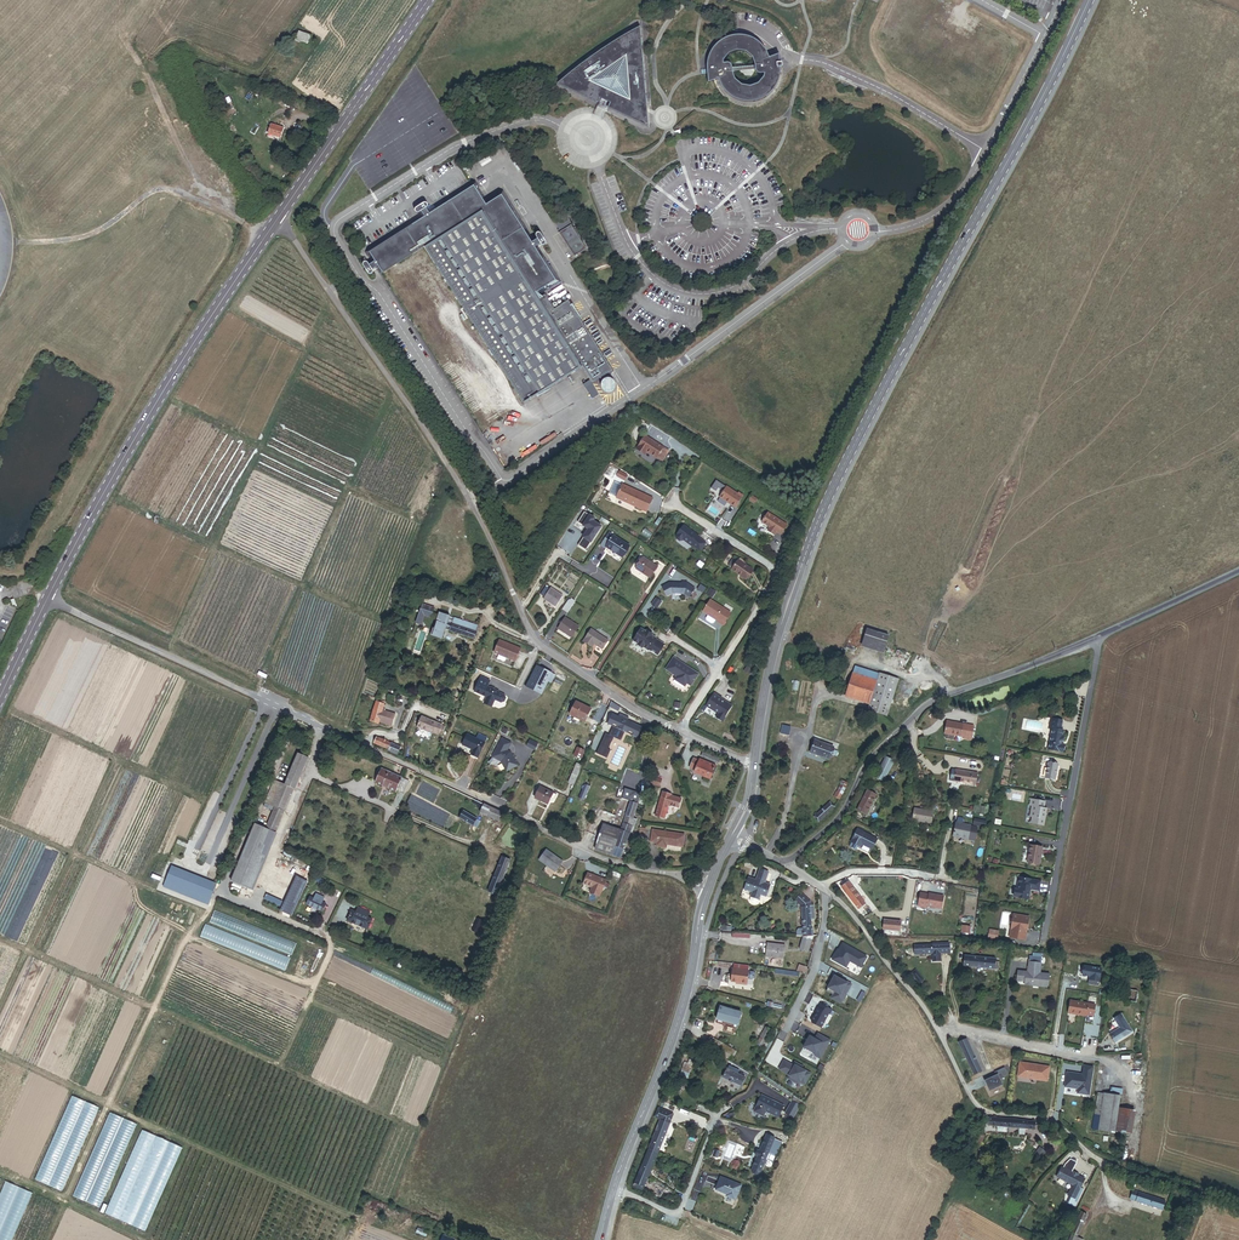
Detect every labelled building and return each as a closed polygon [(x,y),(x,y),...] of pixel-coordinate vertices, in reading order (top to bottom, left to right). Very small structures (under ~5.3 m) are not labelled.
[(608,107),(649,127),(645,77),(641,26),(624,35),(602,49),(573,70),(558,83),(598,103),(601,98),(602,99),(600,104),(599,106),(605,109),(606,107),(608,102),(610,103),(608,107)] [(296,42),(308,47),(311,37),(300,33),(296,42)] [(734,98),(745,101),(755,101),(764,98),(773,91),(779,82),(782,71),(781,67),(783,68),(783,63),(781,63),(781,53),(770,57),(766,47),(759,40),(748,35),(735,34),(723,38),(716,44),(710,53),(708,63),(708,69),(708,74),(709,83),(719,79),(722,84),(726,91),(734,98)] [(593,114),(603,118),(608,107),(606,107),(605,109),(599,106),(600,104),(598,103),(593,114)] [(269,135),(281,140),(285,130),(273,125),(269,135)] [(483,165),(493,160),(489,153),(479,159),(483,165)] [(557,286),(563,282),(552,265),(551,266),(539,247),(543,245),(544,247),(548,244),(541,233),(537,235),(539,240),(536,242),(521,218),(523,217),(505,189),(500,192),(501,194),(489,202),(478,186),(480,185),(477,180),(430,211),(427,208),(430,206),(427,202),(416,209),(419,213),(422,212),(424,215),(418,219),(418,218),(365,251),(373,263),(369,265),(366,261),(363,263),(370,275),(374,273),(373,270),(376,268),(380,274),(424,246),(477,329),(525,404),(583,368),(593,384),(601,379),(602,381),(600,386),(601,389),(602,391),(604,392),(607,394),(612,394),(616,390),(617,385),(614,381),(610,378),(607,379),(606,376),(613,371),(569,301),(556,310),(546,295),(540,299),(538,296),(556,285),(557,286)] [(561,232),(573,225),(577,222),(573,216),(557,226),(561,232)] [(576,257),(588,249),(573,225),(561,232),(576,257)] [(657,460),(663,450),(645,438),(637,451),(643,455),(645,452),(647,453),(657,460)] [(617,478),(625,483),(627,478),(619,473),(617,478)] [(647,513),(652,500),(622,487),(617,500),(647,513)] [(734,508),(742,497),(737,494),(736,495),(725,488),(719,498),(734,508)] [(579,524),(588,529),(595,519),(586,514),(586,515),(583,513),(578,520),(581,521),(579,524)] [(776,533),(780,535),(787,526),(767,513),(761,523),(769,528),(771,529),(770,531),(775,535),(776,533)] [(675,536),(676,540),(679,542),(682,541),(682,540),(691,547),(692,546),(699,552),(705,544),(698,539),(698,538),(683,526),(675,536)] [(775,535),(770,531),(771,529),(769,528),(767,531),(774,536),(775,535)] [(623,558),(630,547),(609,534),(601,546),(606,549),(607,548),(623,558)] [(650,578),(657,567),(644,558),(636,569),(650,578)] [(732,570),(738,562),(734,559),(728,567),(732,570)] [(753,572),(744,566),(746,564),(740,560),(738,562),(732,570),(731,571),(739,576),(740,575),(748,580),(753,572)] [(689,597),(694,588),(692,587),(693,585),(690,583),(689,585),(687,584),(687,581),(685,581),(685,584),(682,583),(670,583),(662,587),(667,596),(672,593),(684,594),(689,597)] [(540,596),(544,599),(549,592),(544,589),(540,596)] [(544,600),(555,608),(563,596),(551,589),(549,592),(544,599),(544,600)] [(661,602),(656,598),(652,604),(657,608),(661,602)] [(568,614),(575,603),(572,600),(570,602),(569,602),(563,611),(568,614)] [(730,612),(710,600),(703,612),(708,615),(706,618),(706,620),(711,623),(713,623),(716,619),(719,621),(718,622),(723,625),(730,612)] [(424,617),(431,619),(431,618),(432,615),(434,609),(422,605),(417,621),(421,622),(423,616),(424,617)] [(446,630),(473,639),(478,626),(450,617),(449,618),(439,615),(439,617),(438,620),(436,624),(438,625),(436,630),(435,630),(433,635),(443,638),(442,640),(443,640),(446,630)] [(579,628),(566,619),(563,623),(561,622),(559,625),(562,626),(559,631),(572,639),(579,628)] [(433,629),(431,636),(442,640),(443,638),(433,635),(435,630),(433,629)] [(604,648),(610,640),(593,629),(585,641),(594,647),(596,643),(604,648)] [(650,652),(659,658),(665,647),(656,642),(656,641),(652,639),(653,637),(647,634),(646,635),(641,632),(634,644),(639,647),(638,648),(643,651),(644,650),(649,653),(650,652)] [(860,648),(882,655),(886,644),(864,637),(860,648)] [(515,661),(520,649),(499,641),(494,654),(499,656),(497,660),(504,662),(505,662),(506,659),(510,660),(511,660),(515,661)] [(881,661),(882,655),(860,648),(859,653),(881,661)] [(700,676),(675,661),(667,672),(678,679),(676,682),(686,689),(688,685),(692,688),(700,676)] [(527,687),(541,694),(547,682),(551,674),(538,667),(527,687)] [(877,682),(879,675),(855,667),(853,674),(860,676),(877,682)] [(845,697),(869,705),(872,697),(855,691),(860,676),(853,674),(845,697)] [(868,711),(886,717),(898,680),(880,674),(879,675),(877,682),(872,697),(869,705),(868,711)] [(499,691),(488,686),(490,680),(481,676),(474,691),(486,697),(484,703),(492,707),(495,700),(503,704),(507,696),(499,692),(499,691)] [(872,697),(877,682),(860,676),(855,691),(872,697)] [(729,704),(715,694),(707,706),(721,716),(729,704)] [(618,712),(620,709),(611,701),(608,707),(618,712)] [(392,726),(395,715),(385,712),(386,710),(383,709),(384,705),(376,703),(371,722),(378,724),(379,722),(392,726)] [(570,715),(584,722),(590,709),(576,703),(570,715)] [(642,728),(627,721),(629,718),(624,716),(623,719),(613,714),(608,725),(618,730),(616,735),(617,737),(620,739),(622,738),(625,733),(637,739),(642,728)] [(438,735),(440,730),(442,725),(422,717),(418,728),(432,733),(438,735)] [(1063,747),(1059,746),(1060,742),(1062,743),(1063,739),(1060,739),(1061,732),(1058,731),(1060,722),(1050,720),(1048,729),(1051,730),(1047,751),(1062,754),(1063,747)] [(970,741),(973,727),(946,722),(944,734),(946,734),(945,739),(946,740),(953,742),(955,740),(956,736),(964,737),(964,740),(970,741)] [(778,748),(787,749),(790,724),(780,723),(778,748)] [(478,759),(485,743),(487,739),(479,735),(477,740),(467,736),(463,746),(473,750),(471,755),(478,759)] [(397,755),(400,748),(377,737),(374,744),(388,750),(388,751),(397,755)] [(507,750),(511,743),(502,738),(493,757),(501,761),(506,771),(517,765),(510,752),(507,750)] [(838,752),(833,750),(834,748),(815,741),(810,753),(829,760),(831,755),(836,757),(838,752)] [(573,756),(581,759),(585,751),(577,748),(573,756)] [(294,790),(295,790),(308,758),(297,754),(284,786),(294,790)] [(893,762),(886,758),(876,778),(883,782),(893,762)] [(696,770),(699,763),(694,760),(690,768),(696,770)] [(695,773),(710,780),(716,767),(701,760),(699,763),(696,770),(695,773)] [(568,783),(573,786),(582,767),(577,764),(568,783)] [(1054,781),(1056,766),(1047,764),(1045,779),(1054,781)] [(396,791),(403,794),(409,781),(381,769),(375,783),(395,793),(396,791)] [(958,771),(956,783),(975,786),(977,774),(958,771)] [(662,781),(652,778),(650,785),(660,787),(662,781)] [(632,789),(640,791),(642,780),(634,779),(632,789)] [(274,807),(285,812),(294,790),(284,786),(273,781),(264,803),(274,807)] [(575,797),(578,798),(584,786),(580,784),(575,797)] [(578,798),(583,800),(589,787),(584,785),(584,786),(578,798)] [(552,795),(553,794),(541,787),(535,799),(547,805),(550,799),(553,801),(555,797),(552,795)] [(857,810),(866,815),(876,795),(867,790),(857,810)] [(681,800),(671,796),(671,795),(663,793),(655,817),(664,820),(668,805),(679,809),(681,800)] [(502,813),(474,800),(472,803),(478,806),(477,808),(481,810),(479,813),(499,822),(502,813)] [(1043,809),(1044,803),(1030,800),(1029,806),(1032,807),(1030,818),(1032,818),(1031,824),(1042,826),(1046,809),(1043,809)] [(637,821),(632,819),(637,805),(630,802),(624,821),(621,831),(629,834),(632,827),(635,828),(637,821)] [(814,817),(819,822),(835,808),(830,802),(814,817)] [(985,813),(986,806),(977,805),(976,811),(985,813)] [(265,829),(276,833),(285,812),(274,807),(265,829)] [(931,823),(933,811),(915,808),(912,820),(931,823)] [(473,826),(477,819),(463,811),(459,818),(473,826)] [(968,839),(971,825),(956,822),(953,836),(968,839)] [(260,854),(266,857),(276,833),(265,829),(254,824),(245,848),(260,854)] [(629,834),(621,831),(603,825),(595,849),(621,858),(629,834)] [(682,847),(684,835),(653,830),(651,842),(657,843),(656,846),(666,848),(667,844),(682,847)] [(872,850),(877,840),(858,830),(851,843),(861,848),(862,845),(872,850)] [(1027,864),(1038,866),(1042,849),(1030,847),(1027,864)] [(230,883),(246,890),(260,854),(245,848),(244,848),(230,883)] [(825,854),(828,859),(836,853),(833,848),(825,854)] [(562,861),(547,850),(539,860),(555,871),(562,861)] [(246,890),(251,892),(266,857),(260,854),(246,890)] [(496,895),(502,882),(511,861),(503,857),(488,892),(496,895)] [(766,896),(769,886),(764,884),(768,873),(760,871),(757,881),(749,878),(745,889),(753,892),(751,896),(750,901),(751,904),(755,905),(757,904),(759,899),(760,895),(766,896)] [(201,899),(206,888),(177,875),(172,886),(201,899)] [(602,893),(603,894),(607,883),(589,876),(585,887),(593,890),(591,894),(601,898),(602,893)] [(1039,891),(1040,881),(1019,877),(1017,889),(1015,889),(1014,896),(1029,899),(1030,889),(1039,891)] [(496,895),(503,898),(509,885),(502,882),(496,895)] [(858,910),(866,904),(849,882),(841,888),(858,910)] [(941,909),(943,896),(929,893),(929,894),(921,892),(918,906),(927,907),(927,906),(941,909)] [(813,930),(812,930),(811,919),(815,919),(814,906),(811,907),(811,902),(802,894),(796,901),(802,907),(803,929),(803,936),(814,936),(813,930)] [(306,905),(323,912),(326,905),(322,903),(324,898),(316,895),(314,899),(310,897),(306,905)] [(368,930),(372,920),(368,918),(370,914),(359,908),(356,913),(351,911),(347,921),(368,930)] [(290,957),(295,943),(211,910),(205,923),(290,957)] [(1026,933),(1029,917),(1013,914),(1010,937),(1016,939),(1018,932),(1026,933)] [(472,932),(478,934),(483,922),(477,919),(472,932)] [(289,959),(204,925),(199,939),(283,972),(289,959)] [(1025,940),(1026,933),(1018,932),(1016,939),(1025,940)] [(799,950),(809,953),(814,938),(814,936),(803,936),(799,950)] [(948,951),(948,942),(931,942),(931,943),(913,943),(913,952),(931,951),(931,959),(939,959),(939,951),(948,951)] [(766,956),(784,959),(785,947),(767,944),(766,956)] [(865,958),(841,944),(837,951),(836,951),(831,960),(845,968),(848,962),(860,968),(865,958)] [(999,970),(1000,961),(996,961),(996,959),(965,955),(964,966),(999,970)] [(1040,973),(1041,963),(1041,958),(1030,956),(1028,971),(1018,970),(1017,979),(1020,979),(1020,980),(1025,981),(1025,985),(1034,986),(1034,984),(1048,986),(1049,974),(1040,973)] [(746,985),(748,971),(733,969),(731,981),(736,982),(741,983),(741,984),(746,985)] [(840,980),(834,977),(825,992),(832,995),(831,999),(840,1004),(851,985),(841,980),(840,980)] [(1093,1016),(1095,1004),(1070,1000),(1068,1013),(1085,1016),(1086,1014),(1093,1016)] [(831,1011),(821,1005),(818,1009),(815,1014),(816,1014),(814,1017),(811,1021),(812,1023),(825,1030),(832,1017),(829,1015),(831,1011)] [(739,1026),(742,1012),(721,1007),(717,1020),(739,1026)] [(1132,1031),(1121,1014),(1114,1018),(1120,1027),(1110,1034),(1115,1042),(1132,1031)] [(766,1042),(772,1031),(766,1028),(761,1039),(760,1038),(757,1044),(765,1048),(768,1043),(766,1042)] [(830,1040),(818,1034),(815,1040),(810,1037),(804,1048),(816,1054),(815,1056),(820,1059),(830,1040)] [(731,1060),(736,1052),(710,1038),(706,1045),(731,1060)] [(982,1073),(966,1040),(959,1043),(974,1076),(982,1073)] [(680,1073),(688,1077),(695,1061),(690,1059),(688,1063),(685,1062),(680,1073)] [(803,1067),(795,1062),(793,1065),(784,1060),(779,1069),(788,1074),(788,1075),(789,1076),(788,1078),(798,1084),(800,1081),(805,1084),(811,1074),(802,1069),(803,1067)] [(1046,1081),(1048,1067),(1018,1062),(1016,1076),(1046,1081)] [(1007,1075),(1003,1068),(993,1072),(995,1075),(983,1081),(988,1092),(1002,1085),(999,1079),(1007,1075)] [(741,1087),(745,1078),(727,1069),(723,1078),(741,1087)] [(1088,1096),(1091,1077),(1066,1073),(1064,1088),(1077,1090),(1077,1094),(1088,1096)] [(677,1090),(681,1093),(685,1086),(680,1083),(677,1090)] [(1099,1130),(1105,1093),(1098,1092),(1092,1129),(1099,1130)] [(1131,1133),(1135,1111),(1119,1109),(1121,1096),(1105,1093),(1099,1130),(1115,1133),(1116,1131),(1131,1133)] [(783,1106),(761,1095),(754,1111),(763,1116),(766,1111),(778,1117),(783,1106)] [(97,1109),(71,1097),(35,1181),(61,1192),(97,1109)] [(800,1105),(792,1101),(786,1113),(794,1117),(800,1105)] [(670,1124),(674,1114),(658,1108),(655,1117),(661,1120),(670,1124)] [(108,1114),(72,1197),(98,1209),(135,1126),(108,1114)] [(988,1125),(1033,1130),(1035,1122),(1022,1120),(989,1117),(988,1125)] [(649,1150),(658,1154),(670,1124),(661,1120),(649,1150)] [(184,1147),(143,1129),(106,1213),(148,1230),(184,1147)] [(971,1154),(976,1157),(985,1136),(980,1133),(975,1144),(971,1154)] [(775,1162),(783,1142),(767,1135),(760,1151),(758,1150),(756,1154),(758,1155),(751,1171),(760,1175),(767,1159),(775,1162)] [(633,1187),(642,1191),(658,1154),(649,1150),(633,1187)] [(963,1164),(971,1168),(976,1157),(971,1154),(968,1153),(963,1164)] [(1085,1179),(1078,1175),(1073,1173),(1062,1167),(1057,1177),(1073,1185),(1065,1202),(1071,1205),(1076,1195),(1080,1197),(1084,1189),(1080,1187),(1085,1179)] [(741,1185),(721,1177),(715,1189),(727,1194),(726,1195),(735,1199),(741,1185)] [(0,1190),(0,1239),(13,1239),(33,1193),(3,1181),(0,1190)] [(1163,1210),(1165,1201),(1134,1191),(1131,1199),(1145,1204),(1145,1206),(1147,1207),(1148,1205),(1163,1210)] [(400,1219),(402,1213),(389,1209),(387,1215),(400,1219)] [(426,1233),(416,1228),(413,1234),(424,1238),(426,1233)]
